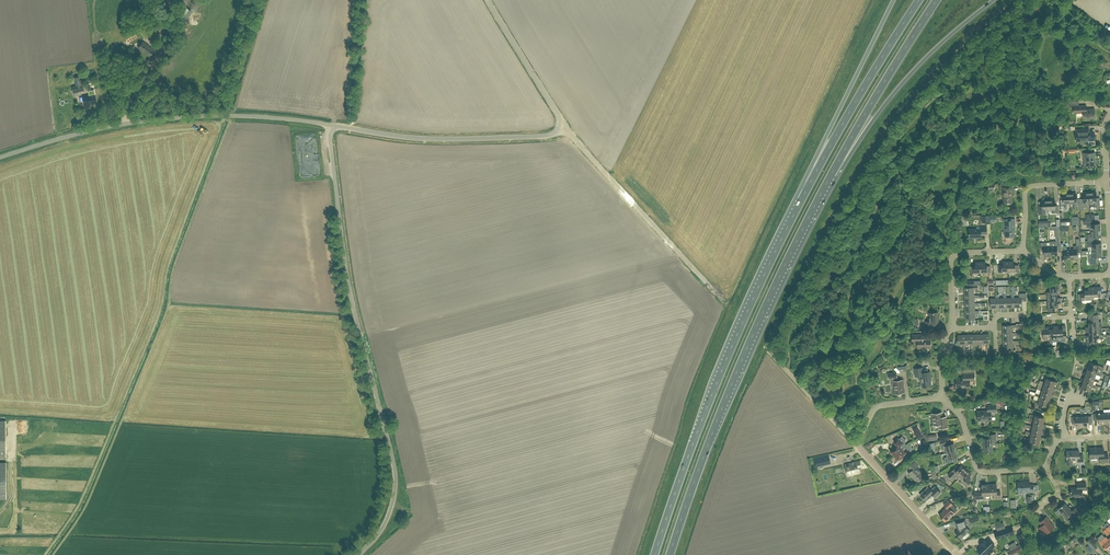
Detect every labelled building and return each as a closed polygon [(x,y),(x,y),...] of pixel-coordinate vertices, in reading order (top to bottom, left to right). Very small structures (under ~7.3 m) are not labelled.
[(154,50),(143,41),(138,48),(149,56),(154,50)] [(133,47),(130,45),(129,47),(137,54),(139,51),(134,46),(133,47)] [(114,61),(111,57),(105,61),(108,65),(114,61)] [(75,85),(71,86),(73,93),(84,90),(83,84),(82,84),(80,76),(74,78),(75,85)] [(97,103),(94,93),(83,96),(85,106),(90,106),(90,105),(97,103)] [(1078,106),(1078,101),(1068,102),(1069,108),(1073,107),(1073,113),(1083,113),(1083,118),(1095,117),(1095,109),(1087,109),(1087,105),(1078,106)] [(1089,132),(1089,129),(1076,129),(1076,133),(1076,141),(1095,141),(1094,132),(1089,132)] [(312,149),(310,138),(296,142),(300,156),(305,155),(304,151),(312,149)] [(1095,165),(1095,152),(1083,152),(1084,166),(1095,165)] [(1013,196),(1012,187),(1002,187),(1003,196),(1003,204),(1012,203),(1012,196),(1013,196)] [(1090,202),(1090,192),(1083,193),(1083,198),(1080,199),(1081,209),(1084,209),(1084,206),(1087,206),(1086,203),(1090,202)] [(1096,192),(1090,192),(1090,202),(1093,202),(1094,205),(1096,205),(1097,209),(1100,209),(1099,198),(1096,198),(1096,192)] [(1067,203),(1070,203),(1070,193),(1063,194),(1063,199),(1060,200),(1061,210),(1064,210),(1064,207),(1067,207),(1067,203)] [(1070,193),(1070,203),(1074,203),(1074,206),(1077,206),(1077,210),(1081,209),(1080,199),(1077,199),(1076,193),(1070,193)] [(1046,210),(1049,210),(1048,200),(1042,200),(1042,207),(1039,208),(1040,214),(1046,214),(1046,210)] [(1055,200),(1048,200),(1049,210),(1052,210),(1052,213),(1059,213),(1058,206),(1055,207),(1055,200)] [(1015,228),(1015,219),(1004,219),(1004,225),(1005,225),(1005,236),(1014,236),(1014,228),(1015,228)] [(1090,231),(1100,230),(1100,224),(1094,224),(1094,221),(1083,221),(1083,224),(1087,224),(1087,227),(1090,227),(1090,231)] [(987,234),(986,227),(981,227),(981,229),(969,229),(969,237),(976,237),(976,238),(981,238),(981,234),(987,234)] [(1100,230),(1090,231),(1090,234),(1087,234),(1087,237),(1088,241),(1095,240),(1095,237),(1101,237),(1100,230)] [(1050,241),(1050,246),(1051,256),(1057,255),(1057,249),(1060,249),(1060,243),(1060,232),(1056,233),(1056,241),(1050,241)] [(1074,249),(1070,249),(1071,259),(1077,259),(1077,253),(1080,253),(1079,238),(1076,239),(1076,246),(1073,246),(1074,249)] [(1091,247),(1091,250),(1101,250),(1101,243),(1095,243),(1095,240),(1088,241),(1088,244),(1088,247),(1091,247)] [(1051,256),(1050,246),(1047,246),(1047,243),(1040,243),(1041,250),(1044,249),(1044,256),(1051,256)] [(1064,259),(1071,259),(1070,249),(1067,250),(1067,246),(1063,246),(1063,243),(1060,243),(1060,249),(1061,253),(1064,253),(1064,259)] [(1102,256),(1101,250),(1091,250),(1091,254),(1088,254),(1088,257),(1089,260),(1096,260),(1096,257),(1102,256)] [(986,261),(980,262),(981,273),(991,272),(991,265),(986,266),(986,261)] [(999,272),(1009,272),(1008,261),(1003,261),(1003,265),(999,265),(999,272)] [(1014,261),(1008,261),(1009,272),(1019,272),(1018,265),(1014,265),(1014,261)] [(974,276),(974,273),(981,273),(980,262),(975,262),(975,266),(970,266),(971,273),(971,276),(974,276)] [(1047,294),(1060,294),(1060,284),(1053,284),(1053,287),(1050,287),(1051,291),(1047,292),(1047,294)] [(1082,300),(1092,300),(1091,286),(1089,287),(1089,290),(1085,290),(1085,293),(1082,293),(1082,294),(1079,294),(1079,303),(1082,303),(1082,300)] [(1091,286),(1092,300),(1095,299),(1095,297),(1099,296),(1099,297),(1102,297),(1101,286),(1091,286)] [(974,295),(974,290),(978,290),(978,287),(965,287),(965,295),(974,295)] [(1006,307),(1014,307),(1014,297),(1014,293),(1012,293),(1012,297),(1007,298),(1006,298),(1006,307)] [(1014,297),(1014,307),(1022,307),(1022,301),(1027,301),(1027,293),(1019,293),(1019,297),(1014,297)] [(998,298),(999,298),(999,294),(996,294),(996,298),(990,298),(990,308),(998,307),(998,298)] [(1006,298),(1007,298),(1006,294),(1003,294),(1003,298),(999,298),(998,298),(998,307),(1006,307),(1006,298)] [(974,295),(965,295),(965,303),(975,303),(974,298),(979,298),(979,295),(974,295)] [(1061,303),(1061,300),(1048,301),(1048,311),(1056,311),(1055,307),(1058,307),(1058,303),(1061,303)] [(975,303),(965,303),(965,311),(975,311),(975,306),(979,306),(979,303),(975,303)] [(979,311),(975,311),(965,311),(966,319),(975,319),(975,314),(979,313),(979,311)] [(938,320),(938,312),(933,312),(933,313),(929,313),(929,321),(926,321),(926,328),(933,328),(933,325),(939,324),(939,320),(938,320)] [(1086,326),(1086,329),(1102,328),(1101,321),(1099,321),(1099,314),(1089,315),(1090,322),(1089,322),(1089,326),(1086,326)] [(1003,325),(1003,333),(1013,333),(1013,332),(1013,328),(1022,327),(1022,324),(1017,324),(1017,325),(1013,325),(1003,325)] [(1050,341),(1050,326),(1040,326),(1040,334),(1043,334),(1044,339),(1050,339),(1050,341)] [(1056,326),(1057,341),(1066,341),(1065,339),(1067,339),(1066,331),(1063,332),(1063,328),(1059,329),(1059,326),(1056,326)] [(1013,333),(1003,333),(1003,341),(1013,341),(1013,340),(1013,335),(1019,335),(1019,332),(1013,332),(1013,333)] [(966,344),(966,334),(958,335),(958,344),(963,344),(963,348),(966,348),(966,344)] [(974,334),(966,334),(966,344),(971,344),(971,348),(974,348),(974,344),(974,334)] [(982,343),(981,334),(974,334),(974,344),(979,344),(979,348),(982,348),(982,343)] [(989,334),(981,334),(982,343),(987,343),(987,347),(990,347),(989,334)] [(920,338),(920,335),(912,335),(912,342),(917,342),(918,348),(931,348),(930,338),(920,338)] [(1100,335),(1090,335),(1086,336),(1087,346),(1094,345),(1094,342),(1097,342),(1097,338),(1100,338),(1100,335)] [(1013,341),(1003,341),(1004,349),(1014,349),(1013,343),(1017,343),(1017,340),(1013,340),(1013,341)] [(1085,368),(1087,369),(1097,372),(1098,369),(1103,370),(1104,367),(1103,367),(1104,366),(1100,364),(1100,366),(1099,366),(1099,365),(1089,362),(1088,366),(1086,365),(1085,368)] [(923,373),(922,368),(914,369),(915,377),(921,376),(922,387),(931,386),(930,377),(931,377),(930,372),(923,373)] [(1097,372),(1087,369),(1086,372),(1084,372),(1083,374),(1085,375),(1095,378),(1096,375),(1101,376),(1102,374),(1097,372)] [(897,378),(896,373),(888,374),(889,379),(893,378),(894,381),(893,381),(895,394),(904,392),(903,380),(897,381),(897,378)] [(975,381),(974,373),(965,373),(965,377),(957,378),(957,387),(969,387),(969,381),(975,381)] [(1083,381),(1093,384),(1094,381),(1099,383),(1099,382),(1102,383),(1103,382),(1100,380),(1095,378),(1085,375),(1084,379),(1082,378),(1081,380),(1083,381)] [(1044,384),(1055,388),(1054,387),(1055,384),(1056,384),(1057,382),(1046,378),(1045,382),(1040,380),(1039,382),(1044,384)] [(1098,386),(1093,384),(1083,381),(1082,385),(1080,384),(1079,387),(1081,388),(1091,391),(1092,387),(1097,389),(1098,386)] [(1042,391),(1053,394),(1051,393),(1053,390),(1054,390),(1055,388),(1044,384),(1043,388),(1038,386),(1037,389),(1042,391)] [(1052,397),(1053,394),(1042,391),(1041,394),(1035,392),(1035,395),(1040,397),(1051,401),(1051,400),(1049,400),(1051,396),(1052,397)] [(1040,397),(1039,400),(1033,399),(1032,401),(1038,403),(1047,406),(1048,402),(1050,403),(1051,401),(1040,397)] [(996,412),(996,405),(987,405),(988,411),(978,411),(978,420),(991,419),(991,412),(996,412)] [(943,419),(942,412),(932,414),(934,425),(940,424),(941,428),(947,427),(946,419),(943,419)] [(1104,424),(1104,413),(1094,413),(1094,420),(1099,420),(1099,424),(1104,424)] [(1028,421),(1034,422),(1045,425),(1045,424),(1043,424),(1044,420),(1046,420),(1047,418),(1045,418),(1035,416),(1034,419),(1029,418),(1028,421)] [(1077,428),(1082,427),(1082,416),(1072,417),(1072,424),(1077,423),(1077,428)] [(1092,416),(1082,416),(1082,427),(1088,427),(1087,423),(1092,423),(1092,416)] [(1034,422),(1033,426),(1027,425),(1027,428),(1032,429),(1044,431),(1042,430),(1043,427),(1045,427),(1045,425),(1034,422)] [(917,425),(912,427),(917,438),(922,436),(917,425)] [(1043,433),(1044,431),(1032,429),(1032,432),(1026,431),(1026,434),(1031,435),(1042,438),(1043,437),(1041,437),(1042,433),(1043,433)] [(996,442),(996,434),(988,434),(988,438),(983,439),(983,444),(984,444),(984,452),(989,452),(989,451),(993,451),(992,442),(996,442)] [(1042,438),(1031,435),(1030,439),(1025,438),(1024,440),(1030,441),(1030,442),(1039,444),(1040,439),(1042,440),(1042,438)] [(890,449),(895,455),(906,444),(905,443),(907,441),(902,436),(899,439),(897,438),(894,441),(896,443),(890,449)] [(929,446),(925,439),(921,441),(923,445),(919,447),(921,451),(929,446)] [(945,449),(946,453),(956,450),(954,444),(949,445),(948,441),(940,443),(942,450),(945,449)] [(895,455),(900,460),(906,454),(910,451),(911,449),(910,449),(912,447),(908,443),(906,445),(906,444),(895,455)] [(1104,453),(1104,448),(1089,448),(1090,458),(1100,458),(1100,462),(1109,462),(1108,453),(1104,453)] [(958,457),(956,450),(946,453),(947,457),(944,457),(946,464),(953,462),(953,459),(958,457)] [(1079,455),(1079,450),(1066,451),(1067,464),(1072,464),(1072,460),(1078,460),(1078,462),(1083,462),(1083,455),(1079,455)] [(830,454),(815,458),(817,466),(832,462),(830,454)] [(862,468),(860,460),(846,464),(849,475),(859,473),(858,469),(862,468)] [(918,466),(915,462),(909,467),(912,470),(909,473),(917,482),(925,475),(917,467),(918,466)] [(959,478),(966,470),(961,465),(957,469),(955,467),(948,475),(952,479),(956,475),(959,478)] [(966,470),(959,478),(961,480),(959,482),(965,487),(971,481),(967,478),(971,474),(966,470)] [(1030,484),(1030,480),(1025,480),(1025,482),(1018,482),(1018,491),(1027,491),(1028,492),(1034,492),(1033,484),(1030,484)] [(1086,490),(1086,482),(1077,483),(1077,487),(1070,488),(1071,497),(1082,496),(1082,490),(1086,490)] [(989,495),(989,484),(981,484),(982,492),(974,492),(974,499),(979,499),(985,499),(985,495),(989,495)] [(989,484),(989,495),(994,495),(994,499),(1001,498),(1000,491),(997,491),(997,484),(989,484)] [(941,493),(935,486),(931,490),(928,487),(920,495),(926,501),(933,494),(936,498),(941,493)] [(958,509),(949,500),(944,505),(946,507),(944,510),(939,515),(942,518),(943,518),(946,521),(954,513),(954,512),(958,509)] [(1069,508),(1065,503),(1061,506),(1058,509),(1066,518),(1072,513),(1075,517),(1080,513),(1075,507),(1072,510),(1070,508),(1069,508)] [(969,517),(971,523),(980,520),(979,514),(969,517)] [(1045,534),(1047,532),(1054,527),(1046,517),(1039,522),(1042,525),(1039,528),(1042,532),(1042,531),(1045,534)] [(967,525),(965,518),(955,522),(957,526),(958,526),(959,529),(955,532),(961,538),(969,530),(966,526),(967,525)] [(1003,522),(995,525),(997,531),(1005,529),(1003,522)] [(1014,533),(1012,527),(994,533),(996,539),(1014,533)] [(1108,539),(1105,536),(1099,542),(1106,550),(1109,546),(1109,537),(1108,539)] [(1098,547),(1090,538),(1086,541),(1093,550),(1098,547)] [(988,539),(985,542),(984,540),(982,542),(983,542),(981,544),(981,543),(980,544),(981,546),(977,550),(982,554),(985,554),(987,553),(989,554),(993,550),(992,548),(995,545),(988,539)]
